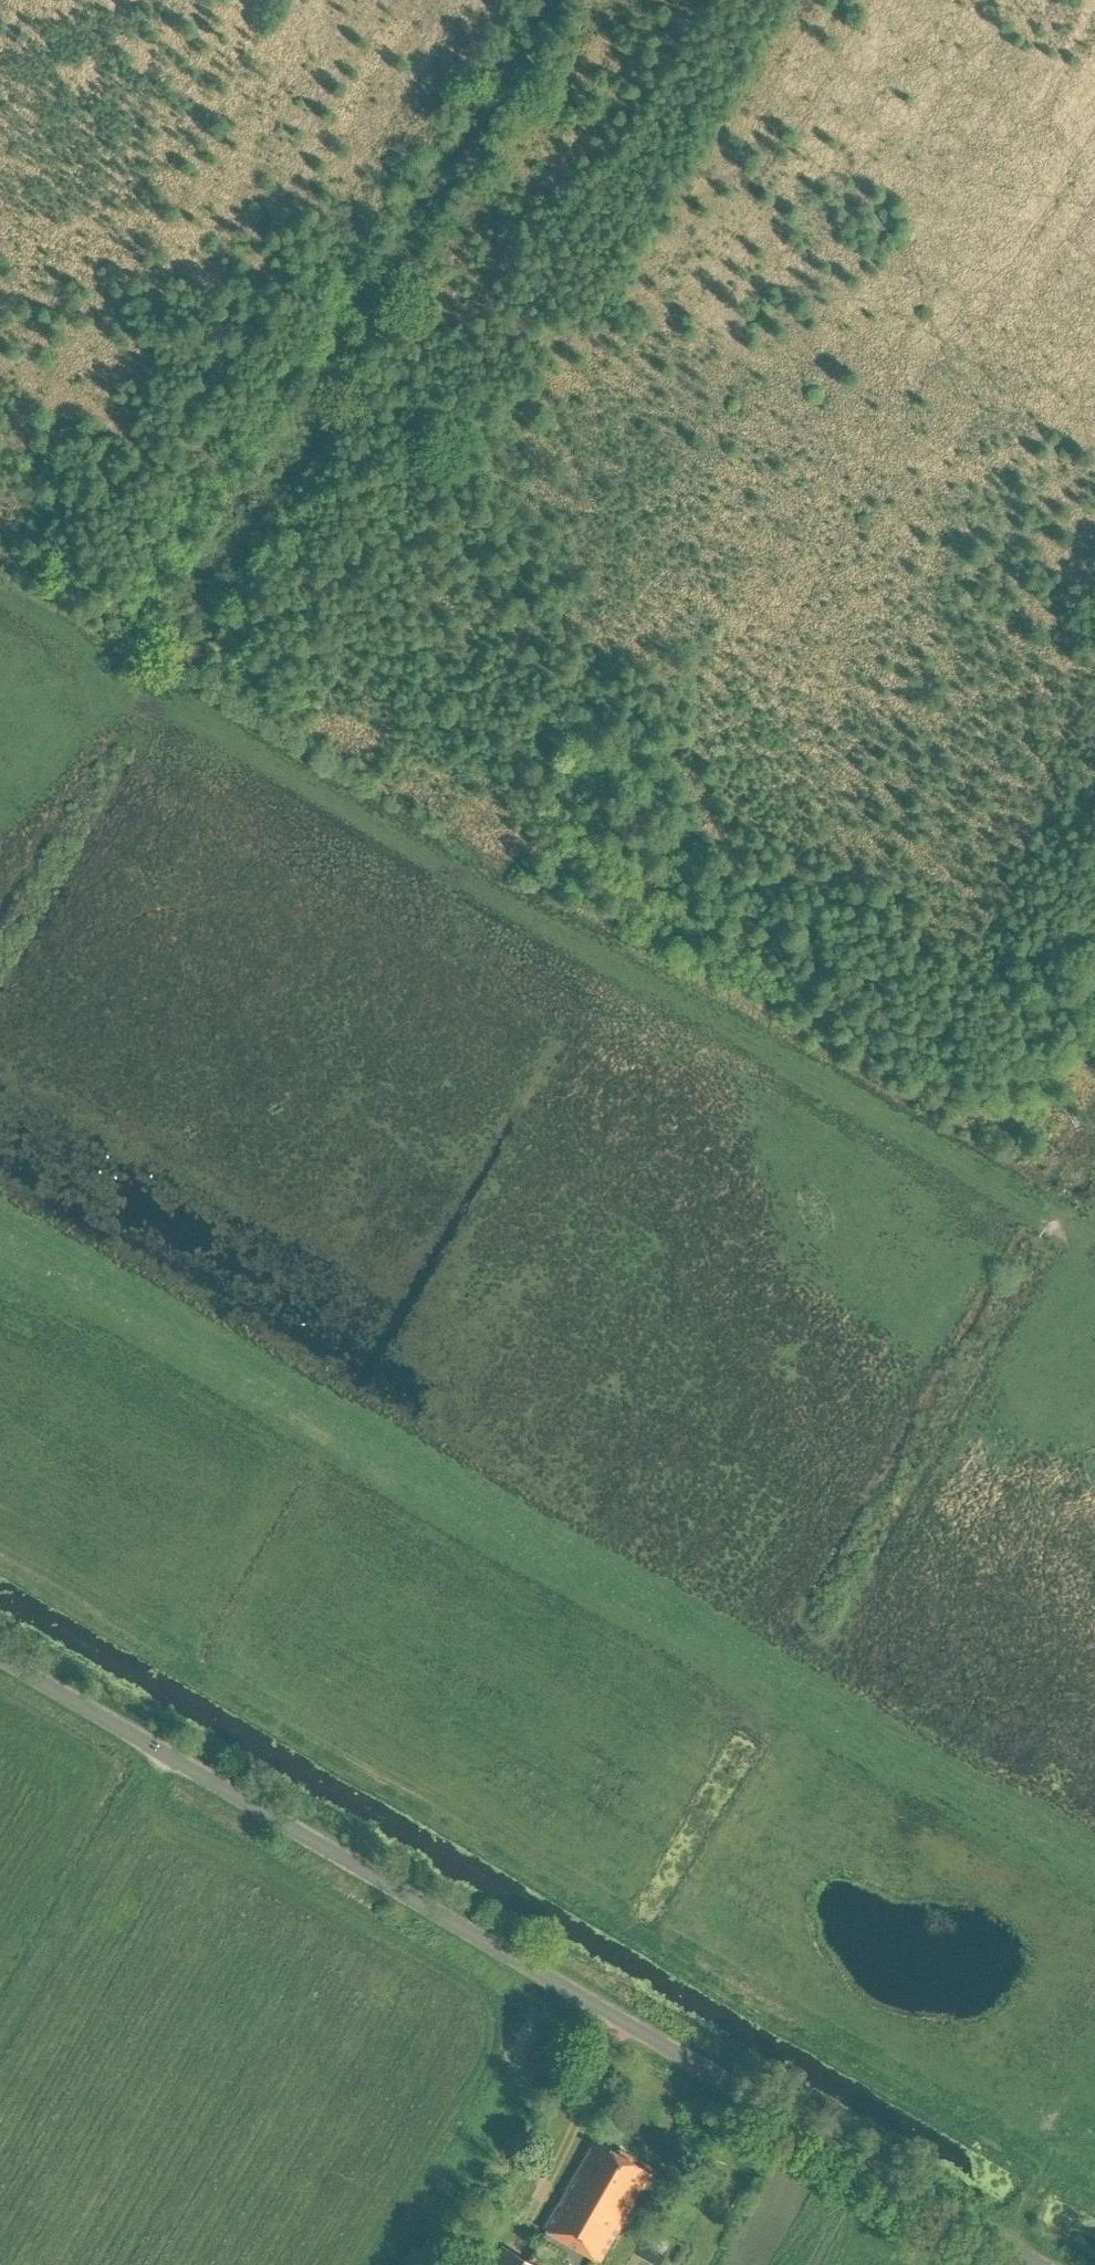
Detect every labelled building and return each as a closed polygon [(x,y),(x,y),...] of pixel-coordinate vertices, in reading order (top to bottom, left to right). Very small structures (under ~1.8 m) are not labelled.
[(595,2142),(586,2159),(544,2229),(600,2261),(650,2175),(595,2142)] [(490,2264),(535,2264),(502,2246),(490,2264)] [(627,2264),(657,2264),(659,2260),(635,2248),(627,2264)]
